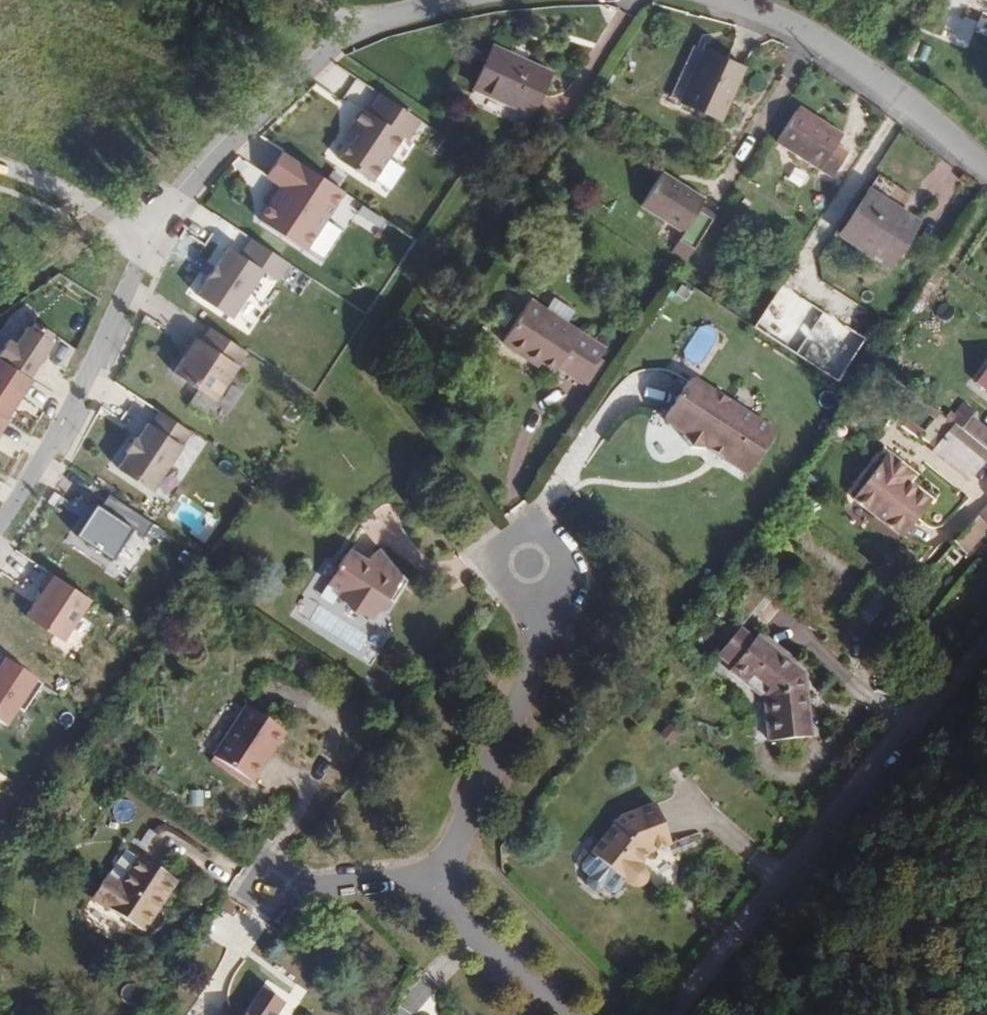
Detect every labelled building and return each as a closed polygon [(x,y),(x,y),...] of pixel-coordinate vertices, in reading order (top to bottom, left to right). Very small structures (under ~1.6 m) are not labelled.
[(551,68),(487,41),(466,89),(508,107),(510,103),(532,112),(551,68)] [(726,124),(750,71),(698,47),(674,100),(726,124)] [(349,140),(337,159),(370,181),(401,135),(406,138),(418,120),(378,93),(366,111),(360,107),(342,135),(349,140)] [(830,138),(838,125),(807,106),(782,143),(826,171),(842,146),(830,138)] [(266,204),(257,219),(303,249),(341,190),(280,150),(264,175),(274,182),(262,200),(266,204)] [(688,239),(710,204),(669,178),(647,213),(688,239)] [(904,238),(915,223),(869,189),(839,231),(886,265),(894,253),(899,257),(910,242),(904,238)] [(226,247),(194,295),(229,318),(261,270),(276,280),(287,263),(250,238),(239,255),(226,247)] [(835,380),(863,340),(779,284),(752,324),(835,380)] [(604,357),(528,307),(501,346),(527,364),(529,360),(554,377),(557,372),(582,389),(596,368),(604,357)] [(0,350),(0,360),(28,378),(51,343),(48,341),(51,335),(34,322),(29,329),(26,326),(14,344),(7,340),(0,350)] [(985,326),(960,357),(981,374),(986,379),(986,328),(985,326)] [(244,352),(208,328),(199,341),(189,335),(176,353),(181,357),(171,372),(213,400),(244,352)] [(0,360),(0,417),(5,420),(22,394),(24,396),(33,382),(28,378),(0,360)] [(590,394),(604,373),(596,368),(582,389),(590,394)] [(769,432),(699,385),(688,387),(668,417),(671,427),(745,473),(754,471),(773,442),(769,432)] [(935,408),(918,395),(914,401),(931,413),(935,408)] [(968,413),(971,408),(960,400),(951,411),(942,405),(938,411),(945,415),(951,420),(968,433),(986,447),(986,427),(978,420),(968,413)] [(978,420),(985,411),(975,403),(971,408),(968,413),(978,420)] [(926,441),(945,415),(938,411),(935,408),(931,413),(916,434),(926,441)] [(127,456),(117,471),(151,493),(189,434),(158,414),(150,428),(147,426),(136,441),(134,440),(125,454),(127,456)] [(931,445),(951,420),(945,415),(926,441),(931,445)] [(946,462),(968,433),(951,420),(931,445),(929,447),(946,462)] [(968,433),(946,462),(957,470),(967,479),(986,453),(986,447),(968,433)] [(903,538),(931,503),(907,484),(900,479),(907,470),(888,455),(853,500),(903,538)] [(900,479),(907,484),(914,475),(907,470),(900,479)] [(985,505),(975,515),(986,526),(986,506),(985,505)] [(132,532),(96,508),(75,539),(111,563),(132,532)] [(986,535),(986,526),(975,515),(951,540),(968,555),(981,541),(986,535)] [(393,594),(403,581),(378,556),(365,568),(350,558),(327,591),(339,600),(336,604),(370,627),(378,616),(382,619),(397,597),(393,594)] [(53,576),(25,621),(63,645),(92,600),(53,576)] [(737,668),(757,642),(742,631),(722,656),(737,668)] [(811,709),(804,670),(761,636),(757,642),(737,668),(734,672),(767,699),(772,743),(787,741),(811,709)] [(10,666),(0,681),(0,725),(10,732),(40,686),(10,666)] [(286,737),(246,710),(244,713),(222,699),(176,767),(197,781),(212,759),(252,787),(286,737)] [(663,818),(658,806),(623,824),(596,855),(641,889),(646,887),(651,884),(653,878),(650,870),(645,866),(652,856),(675,847),(663,818)] [(690,829),(693,826),(691,816),(688,813),(677,815),(674,813),(663,818),(675,847),(688,841),(684,832),(690,829)] [(121,893),(139,866),(126,858),(108,885),(121,893)] [(141,938),(176,886),(141,863),(139,866),(121,893),(108,885),(105,883),(91,904),(141,938)] [(287,1006),(263,991),(247,1014),(281,1014),(287,1006)]
